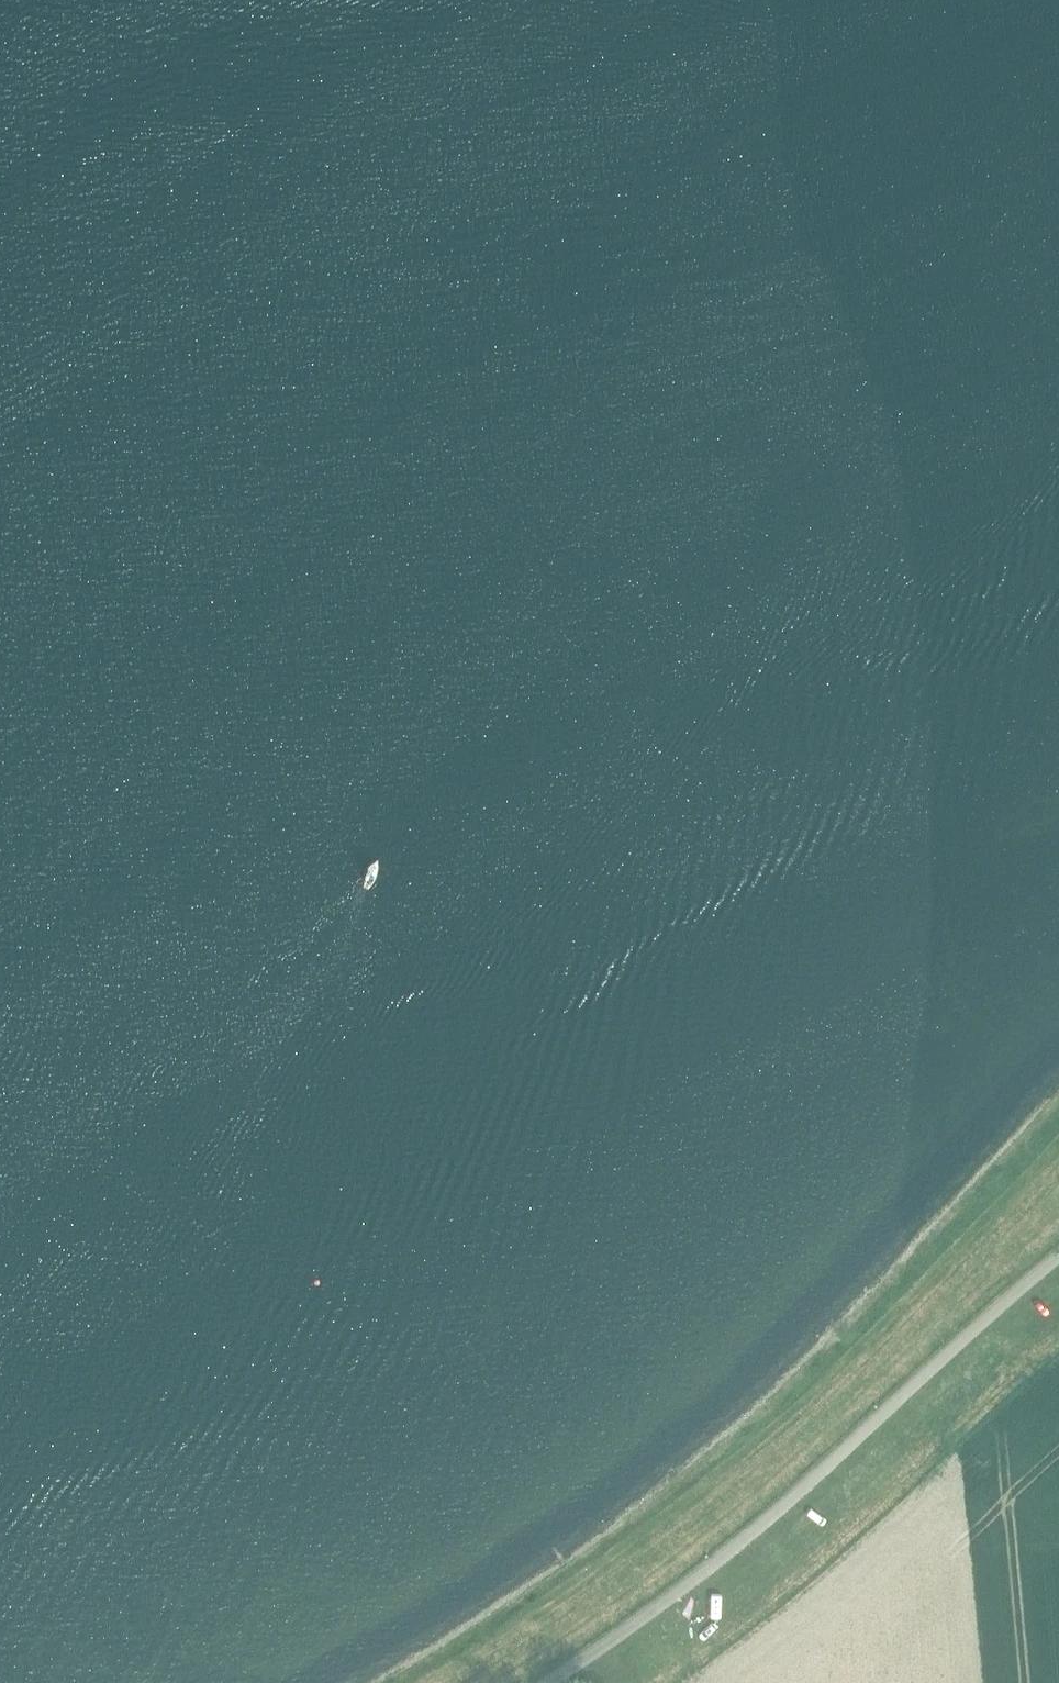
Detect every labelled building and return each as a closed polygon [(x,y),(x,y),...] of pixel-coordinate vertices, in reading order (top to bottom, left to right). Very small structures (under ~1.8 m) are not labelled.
[(753,1577),(742,1582),(749,1596),(760,1591),(753,1577)] [(738,1605),(749,1599),(739,1582),(729,1588),(738,1605)] [(714,1603),(695,1620),(709,1637),(729,1620),(714,1603)]
